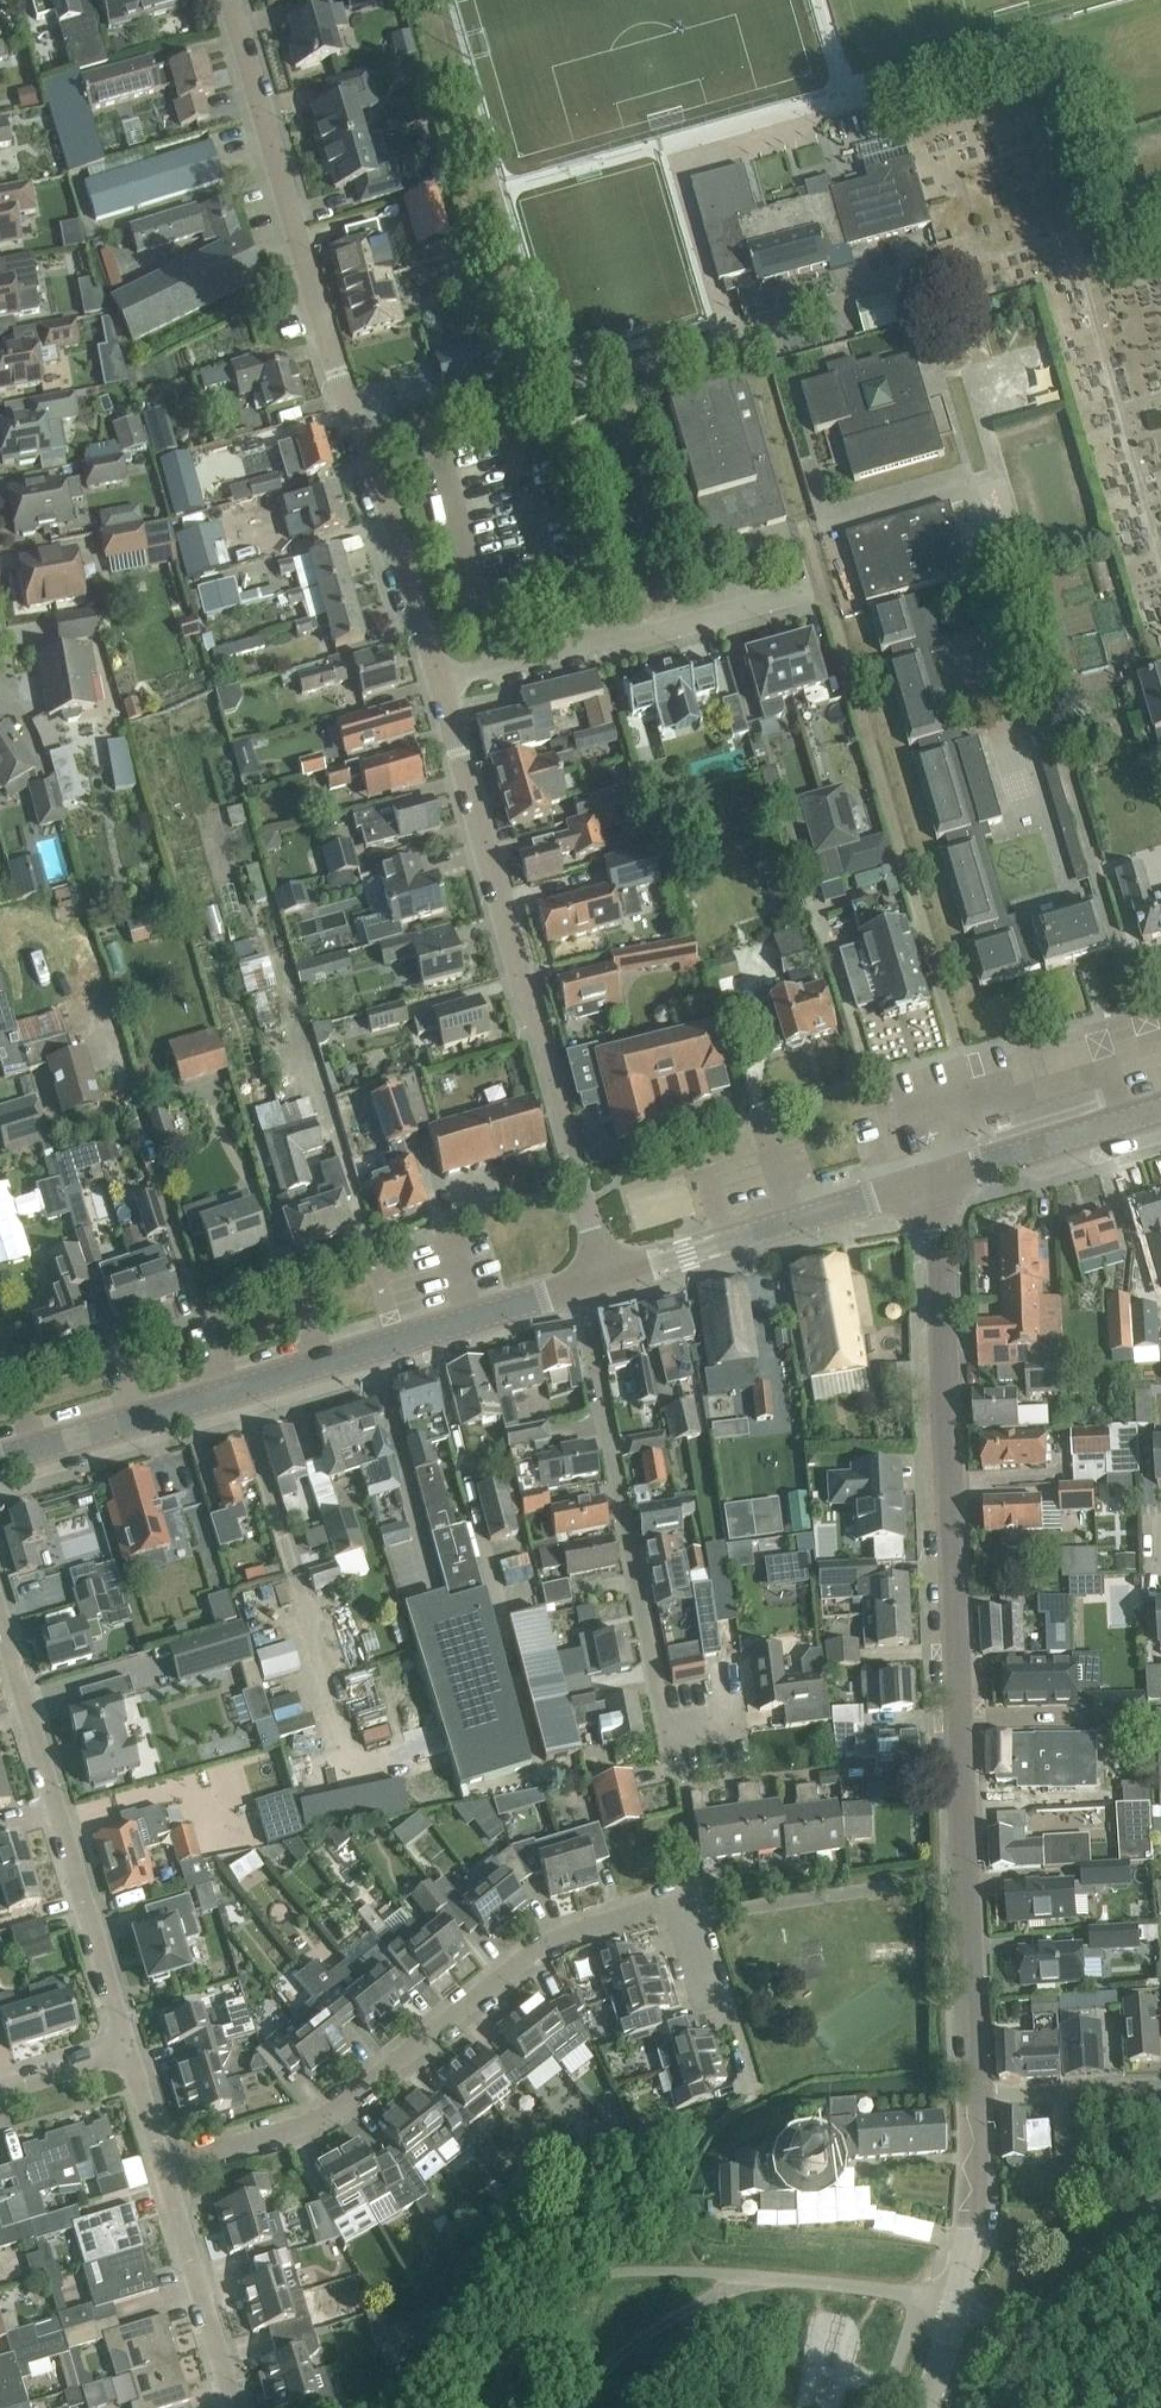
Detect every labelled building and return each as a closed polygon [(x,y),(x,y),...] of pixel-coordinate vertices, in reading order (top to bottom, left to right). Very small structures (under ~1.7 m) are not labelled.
[(97,24),(90,1),(75,6),(74,0),(30,0),(36,20),(53,15),(56,27),(59,26),(64,42),(99,32),(97,24)] [(165,12),(188,6),(186,0),(100,0),(108,29),(165,12)] [(377,0),(347,0),(350,9),(377,0)] [(295,67),(318,61),(339,55),(332,31),(346,27),(341,9),(289,23),(295,42),(289,44),(295,67)] [(409,31),(390,37),(396,60),(415,54),(409,31)] [(121,39),(102,44),(106,58),(125,53),(121,39)] [(179,126),(185,124),(208,118),(202,97),(213,94),(203,57),(154,71),(151,61),(80,82),(88,112),(175,87),(179,103),(173,105),(179,126)] [(76,73),(42,82),(53,122),(88,112),(80,82),(77,73),(76,73)] [(312,125),(319,150),(363,138),(356,110),(376,105),(367,73),(327,84),(333,104),(312,110),(316,124),(312,125)] [(37,86),(16,91),(20,109),(42,104),(37,86)] [(10,145),(5,120),(0,121),(0,147),(10,145)] [(363,138),(319,150),(326,176),(331,174),(335,188),(355,182),(360,202),(400,191),(391,158),(371,164),(363,138)] [(95,219),(198,188),(221,181),(209,144),(84,182),(95,219)] [(848,191),(835,195),(849,242),(847,243),(848,246),(931,223),(913,158),(866,171),(869,180),(847,187),(848,191)] [(849,242),(835,195),(834,190),(830,179),(806,186),(810,197),(758,212),(746,168),(692,183),(704,227),(719,281),(727,293),(758,284),(781,278),(830,264),(826,249),(847,243),(849,242)] [(442,169),(429,172),(434,188),(447,184),(442,169)] [(20,243),(15,217),(36,213),(31,183),(0,189),(0,247),(20,243)] [(445,235),(431,191),(401,200),(414,244),(445,235)] [(132,341),(239,289),(260,279),(241,239),(239,239),(226,199),(204,206),(205,206),(195,209),(129,230),(137,257),(200,237),(203,244),(215,240),(219,250),(113,301),(132,341)] [(348,247),(330,252),(352,337),(402,324),(396,301),(389,272),(392,271),(385,241),(381,242),(380,239),(376,222),(343,230),(348,247)] [(35,291),(38,290),(32,255),(16,258),(0,261),(0,319),(19,316),(18,315),(36,312),(39,308),(35,291)] [(942,309),(955,306),(948,280),(935,284),(934,283),(858,304),(866,332),(942,310),(942,309)] [(105,346),(96,348),(103,388),(129,383),(122,360),(118,348),(109,319),(100,321),(105,346)] [(41,384),(38,367),(58,364),(56,349),(77,345),(77,344),(86,342),(82,320),(73,322),(40,328),(43,346),(34,347),(0,353),(0,392),(41,384)] [(463,344),(473,377),(499,369),(489,336),(463,344)] [(855,481),(877,474),(945,455),(916,354),(881,364),(880,359),(863,364),(863,362),(855,364),(857,370),(802,386),(815,432),(838,425),(855,481)] [(291,364),(266,371),(262,356),(231,365),(231,367),(201,376),(205,389),(235,380),(239,395),(260,389),(266,412),(302,402),(291,364)] [(667,402),(708,543),(785,520),(745,382),(726,388),(726,385),(667,402)] [(29,402),(32,417),(0,422),(0,453),(2,464),(14,462),(19,465),(33,462),(37,458),(49,455),(43,424),(75,418),(71,394),(29,402)] [(142,415),(155,456),(178,449),(165,408),(142,415)] [(120,450),(144,442),(134,413),(110,421),(120,450)] [(306,476),(308,475),(331,469),(320,433),(276,446),(281,462),(300,456),(306,476)] [(187,456),(160,463),(174,518),(202,511),(187,456)] [(120,458),(83,465),(87,488),(124,482),(120,458)] [(277,475),(247,484),(252,499),(278,492),(281,491),(277,475)] [(63,482),(7,492),(15,534),(19,533),(22,537),(33,535),(35,530),(70,524),(66,502),(81,499),(78,479),(63,482)] [(278,492),(252,499),(250,499),(251,500),(259,525),(285,517),(285,519),(306,513),(312,536),(347,526),(336,487),(302,496),(303,497),(281,503),(278,492)] [(969,572),(959,537),(949,504),(846,534),(867,602),(969,572)] [(144,551),(144,550),(174,545),(168,522),(102,534),(106,558),(144,551)] [(218,527),(175,540),(187,581),(230,569),(218,527)] [(317,587),(347,579),(338,548),(309,557),(317,587)] [(20,562),(28,608),(82,598),(74,552),(20,562)] [(295,573),(291,560),(276,564),(280,578),(295,573)] [(317,587),(325,616),(326,617),(355,609),(347,579),(317,587)] [(196,591),(196,593),(203,617),(229,610),(241,608),(236,592),(231,582),(196,591)] [(303,603),(300,590),(285,594),(289,607),(303,603)] [(979,738),(959,744),(949,747),(946,734),(955,731),(932,651),(945,647),(934,608),(920,612),(916,597),(870,611),(882,652),(892,649),(895,661),(886,664),(909,746),(919,743),(923,755),(913,758),(937,840),(947,837),(950,849),(941,852),(964,933),(974,931),(978,943),(968,945),(980,987),(1025,974),(1025,971),(1045,966),(1046,970),(1110,951),(1096,905),(1034,924),(1035,928),(1015,934),(1014,928),(1012,929),(986,839),(978,841),(974,828),(1002,819),(979,738)] [(363,639),(355,609),(326,617),(325,616),(309,621),(308,620),(293,624),(293,625),(297,637),(312,633),(311,632),(328,627),(334,647),(363,639)] [(55,620),(59,643),(96,636),(92,613),(55,620)] [(260,637),(240,643),(211,652),(215,663),(263,648),(260,637)] [(777,646),(791,696),(803,693),(805,700),(808,704),(811,706),(816,706),(828,703),(815,656),(818,655),(814,641),(811,642),(809,637),(777,646)] [(791,696),(777,646),(764,649),(763,646),(748,650),(749,653),(745,655),(764,721),(776,718),(780,715),(782,711),(782,707),(780,699),(791,696)] [(40,674),(48,716),(61,714),(62,719),(67,722),(77,720),(80,716),(79,710),(92,708),(87,679),(93,678),(88,647),(48,655),(51,672),(40,674)] [(328,669),(296,678),(298,682),(301,694),(334,684),(356,678),(362,696),(375,693),(397,686),(389,656),(370,662),(369,657),(352,662),(349,653),(326,660),(328,669)] [(667,705),(674,729),(699,722),(699,724),(701,723),(694,697),(715,691),(716,693),(717,692),(708,660),(706,660),(707,662),(685,668),(683,660),(682,661),(682,662),(646,672),(645,671),(644,671),(646,679),(624,685),(624,683),(622,684),(631,717),(633,716),(632,715),(654,709),(654,710),(656,710),(656,708),(667,705)] [(1139,677),(1157,732),(1160,730),(1160,670),(1139,677)] [(589,731),(603,728),(615,725),(602,674),(520,694),(524,708),(476,720),(486,759),(549,743),(547,736),(553,734),(547,712),(582,703),(589,731)] [(137,703),(123,707),(128,723),(141,719),(137,703)] [(411,719),(406,718),(403,704),(335,724),(344,755),(412,735),(410,731),(413,728),(411,719)] [(1042,720),(1032,724),(1047,774),(1057,771),(1052,752),(1042,720)] [(732,738),(748,733),(744,722),(728,727),(732,738)] [(0,730),(0,791),(1,790),(2,791),(26,776),(29,788),(39,826),(62,820),(52,779),(37,783),(34,771),(19,747),(6,726),(0,730)] [(606,738),(603,728),(589,731),(577,734),(579,745),(606,738)] [(126,740),(106,744),(114,790),(135,786),(131,765),(130,765),(126,740)] [(69,748),(49,754),(55,778),(75,772),(69,748)] [(389,793),(402,789),(425,782),(416,750),(358,767),(356,761),(343,764),(343,766),(324,772),(329,791),(351,785),(353,791),(385,781),(389,793)] [(493,767),(501,796),(577,774),(571,754),(553,759),(536,764),(533,755),(493,767)] [(325,771),(321,755),(297,762),(302,778),(325,771)] [(577,774),(501,796),(510,826),(549,815),(547,806),(567,800),(567,799),(583,794),(577,774)] [(633,783),(619,787),(623,804),(638,799),(633,783)] [(820,794),(836,849),(857,843),(849,814),(856,806),(843,793),(841,788),(820,794)] [(836,849),(820,794),(799,800),(800,804),(795,823),(807,827),(815,855),(836,849)] [(595,796),(572,803),(576,819),(595,814),(599,812),(595,796)] [(365,848),(416,835),(439,829),(431,800),(412,805),(411,802),(372,813),(375,824),(360,828),(365,848)] [(533,852),(519,857),(526,884),(549,877),(563,873),(558,856),(573,852),(575,858),(605,849),(600,832),(595,814),(576,819),(565,823),(568,834),(552,838),(552,837),(531,843),(533,852)] [(273,834),(261,837),(265,850),(271,849),(276,841),(273,834)] [(321,849),(328,877),(358,869),(350,841),(321,849)] [(622,924),(614,896),(660,883),(650,848),(604,861),(611,886),(536,906),(546,945),(622,924)] [(27,860),(6,866),(15,901),(36,896),(27,860)] [(373,929),(377,945),(402,938),(399,924),(444,911),(435,878),(421,882),(415,860),(379,870),(384,891),(383,891),(392,924),(373,929)] [(256,864),(245,868),(254,903),(266,900),(256,864)] [(1153,900),(1142,864),(1117,871),(1128,911),(1134,909),(1143,942),(1160,936),(1160,898),(1153,900)] [(272,892),(279,915),(309,906),(302,883),(272,892)] [(79,886),(66,889),(71,906),(83,903),(79,886)] [(879,899),(863,904),(850,908),(862,948),(841,954),(857,1005),(877,999),(883,1018),(928,1005),(903,921),(902,921),(898,908),(883,912),(879,899)] [(161,909),(125,920),(132,945),(169,935),(161,909)] [(429,931),(402,938),(377,945),(383,968),(414,960),(421,987),(461,977),(453,943),(434,948),(429,931)] [(807,970),(805,959),(798,933),(773,940),(782,977),(807,970)] [(693,938),(637,948),(641,971),(692,962),(694,972),(701,971),(699,960),(697,961),(693,942),(693,938)] [(241,993),(272,988),(266,955),(235,960),(241,993)] [(733,957),(702,965),(707,983),(709,982),(710,984),(738,976),(733,957)] [(322,976),(318,959),(293,966),(299,988),(314,984),(312,979),(322,976)] [(579,974),(556,980),(564,1011),(602,1001),(605,1012),(623,1007),(615,976),(612,966),(579,974)] [(832,1034),(826,1011),(819,987),(792,995),(790,988),(782,990),(785,997),(753,1006),(767,1053),(781,1049),(791,1053),(800,1051),(803,1045),(804,1044),(804,1042),(832,1034)] [(443,1048),(464,1043),(487,1036),(477,1001),(432,1014),(413,1019),(417,1035),(438,1029),(443,1048)] [(259,1026),(271,1022),(264,1002),(252,1005),(259,1026)] [(372,1030),(407,1020),(402,1004),(367,1014),(372,1030)] [(17,1032),(29,1071),(49,1066),(64,1115),(98,1105),(83,1055),(73,1058),(60,1013),(15,1026),(17,1032)] [(330,1022),(311,1027),(317,1046),(323,1044),(327,1041),(329,1038),(331,1033),(332,1028),(330,1022)] [(707,1093),(727,1088),(711,1027),(598,1056),(595,1047),(566,1055),(577,1097),(580,1096),(582,1107),(595,1104),(600,1124),(612,1121),(616,1140),(656,1130),(650,1110),(669,1105),(669,1107),(708,1097),(707,1093)] [(173,1084),(223,1073),(213,1029),(164,1040),(173,1084)] [(0,1036),(0,1052),(2,1051),(5,1061),(0,1062),(0,1065),(4,1078),(29,1071),(17,1032),(3,1036),(3,1035),(0,1036)] [(347,1067),(341,1073),(343,1081),(351,1083),(357,1077),(355,1069),(347,1067)] [(414,1133),(429,1129),(414,1076),(399,1080),(414,1133)] [(381,1147),(414,1136),(396,1085),(363,1097),(381,1147)] [(6,1156),(50,1142),(35,1095),(0,1107),(0,1138),(6,1156)] [(479,1115),(493,1161),(545,1146),(531,1100),(479,1115)] [(159,1150),(175,1145),(164,1112),(148,1117),(159,1150)] [(441,1177),(493,1161),(479,1115),(427,1130),(441,1177)] [(281,1194),(301,1188),(310,1185),(300,1154),(322,1147),(314,1119),(264,1135),(281,1194)] [(118,1160),(113,1142),(97,1147),(103,1164),(118,1160)] [(55,1166),(65,1201),(79,1197),(72,1173),(100,1165),(93,1145),(52,1158),(55,1166)] [(426,1207),(418,1184),(410,1162),(408,1155),(396,1160),(398,1166),(386,1170),(386,1172),(368,1179),(381,1217),(399,1211),(401,1216),(426,1207)] [(321,1203),(308,1208),(319,1241),(352,1230),(342,1203),(350,1200),(337,1162),(319,1168),(326,1188),(317,1191),(321,1203)] [(319,1241),(308,1208),(302,1191),(278,1199),(283,1216),(282,1216),(294,1250),(319,1241)] [(167,1232),(157,1201),(154,1193),(133,1200),(146,1239),(167,1232)] [(264,1245),(256,1223),(246,1193),(230,1198),(235,1212),(218,1218),(212,1201),(182,1212),(190,1237),(203,1232),(213,1262),(264,1245)] [(1160,1280),(1160,1196),(1135,1203),(1145,1238),(1149,1237),(1160,1280)] [(90,1231),(79,1197),(65,1201),(76,1235),(89,1231),(90,1231)] [(1121,1252),(1119,1242),(1110,1212),(1067,1224),(1079,1264),(1121,1252)] [(92,1240),(89,1231),(76,1235),(86,1267),(98,1263),(97,1262),(101,1260),(95,1239),(92,1240)] [(1039,1285),(1047,1284),(1046,1263),(1039,1264),(1037,1239),(1002,1240),(1006,1323),(977,1324),(979,1368),(1063,1364),(1061,1299),(1040,1300),(1039,1285)] [(89,1283),(76,1247),(46,1258),(64,1307),(31,1319),(41,1347),(89,1330),(74,1288),(89,1283)] [(134,1275),(145,1307),(176,1297),(165,1265),(164,1265),(158,1247),(145,1252),(151,1269),(134,1275)] [(145,1307),(134,1275),(128,1258),(97,1268),(103,1285),(102,1286),(113,1318),(145,1307)] [(808,1383),(839,1377),(863,1373),(843,1262),(789,1271),(808,1383)] [(743,1281),(698,1288),(705,1336),(711,1370),(714,1370),(715,1372),(704,1374),(708,1398),(718,1396),(752,1391),(752,1392),(755,1421),(772,1420),(768,1385),(758,1386),(756,1386),(752,1364),(756,1363),(755,1359),(747,1304),(743,1282),(743,1281)] [(1111,1354),(1133,1352),(1133,1350),(1130,1309),(1130,1298),(1108,1300),(1111,1354)] [(683,1302),(661,1307),(676,1371),(679,1384),(689,1382),(691,1377),(690,1373),(690,1371),(683,1344),(693,1341),(689,1325),(683,1302)] [(676,1371),(661,1307),(638,1313),(648,1352),(658,1350),(667,1387),(679,1384),(676,1371)] [(1130,1309),(1133,1350),(1159,1349),(1156,1308),(1156,1307),(1151,1307),(1130,1309)] [(642,1347),(634,1314),(633,1310),(596,1319),(605,1356),(606,1356),(610,1370),(607,1370),(607,1373),(630,1368),(637,1408),(656,1404),(645,1360),(643,1361),(639,1347),(642,1347)] [(540,1377),(541,1383),(545,1382),(545,1384),(552,1382),(550,1375),(567,1372),(570,1391),(582,1389),(571,1324),(532,1331),(541,1377),(540,1377)] [(784,1327),(773,1329),(776,1347),(787,1346),(784,1327)] [(543,1388),(541,1383),(540,1377),(533,1346),(486,1357),(509,1451),(547,1445),(547,1444),(550,1443),(546,1424),(519,1429),(511,1396),(543,1388)] [(500,1417),(490,1382),(484,1359),(445,1370),(461,1428),(500,1417)] [(999,1382),(1026,1381),(1027,1395),(1065,1393),(1063,1366),(998,1369),(999,1382)] [(428,1446),(430,1446),(448,1441),(441,1415),(442,1415),(437,1397),(430,1374),(410,1379),(391,1385),(403,1426),(404,1426),(408,1441),(405,1442),(411,1465),(413,1472),(434,1466),(428,1446)] [(974,1429),(998,1428),(1038,1426),(1038,1411),(1019,1412),(1018,1389),(972,1392),(974,1429)] [(1136,1391),(1137,1424),(1152,1424),(1151,1391),(1136,1391)] [(691,1403),(679,1406),(687,1438),(699,1435),(691,1403)] [(342,1414),(359,1470),(376,1465),(380,1476),(363,1482),(374,1520),(380,1518),(379,1517),(380,1517),(374,1498),(400,1490),(375,1404),(342,1414)] [(687,1438),(679,1406),(666,1409),(673,1441),(687,1438)] [(342,1414),(313,1423),(320,1446),(324,1458),(321,1459),(328,1479),(342,1475),(359,1470),(342,1414)] [(1073,1429),(1073,1414),(1044,1415),(1044,1430),(1073,1429)] [(736,1424),(712,1426),(714,1441),(738,1438),(736,1424)] [(1140,1472),(1137,1424),(1108,1426),(1108,1428),(1071,1430),(1072,1455),(1108,1453),(1109,1474),(1140,1472)] [(291,1430),(261,1440),(268,1463),(275,1484),(275,1483),(280,1498),(296,1493),(293,1484),(291,1478),(306,1474),(303,1465),(299,1453),(291,1430)] [(983,1470),(1007,1469),(1048,1468),(1047,1433),(982,1435),(983,1470)] [(760,1435),(714,1444),(726,1503),(772,1494),(760,1435)] [(253,1483),(248,1468),(240,1445),(213,1454),(218,1472),(213,1474),(225,1510),(225,1512),(210,1517),(219,1548),(242,1541),(236,1522),(246,1519),(241,1505),(241,1504),(236,1488),(253,1483)] [(520,1496),(545,1492),(557,1489),(555,1482),(597,1474),(592,1447),(549,1454),(547,1445),(509,1451),(520,1496)] [(659,1454),(658,1454),(641,1457),(646,1488),(664,1485),(659,1454)] [(817,1454),(805,1455),(805,1466),(814,1466),(818,1462),(817,1454)] [(903,1539),(900,1493),(886,1494),(884,1467),(888,1467),(888,1465),(864,1467),(851,1467),(851,1474),(825,1475),(827,1508),(853,1506),(855,1541),(903,1539)] [(429,1535),(450,1529),(434,1466),(413,1472),(429,1535)] [(107,1506),(113,1529),(123,1562),(169,1549),(160,1518),(181,1512),(181,1509),(178,1510),(175,1500),(186,1497),(185,1495),(155,1503),(147,1473),(109,1484),(114,1504),(107,1506)] [(489,1541),(517,1535),(504,1481),(477,1488),(489,1541)] [(1060,1487),(1062,1514),(1096,1513),(1094,1485),(1060,1487)] [(548,1506),(545,1492),(520,1496),(525,1518),(542,1514),(541,1507),(548,1506)] [(642,1539),(665,1534),(681,1532),(679,1519),(691,1517),(687,1495),(673,1497),(674,1503),(637,1510),(642,1539)] [(1023,1532),(1024,1532),(1043,1531),(1042,1498),(984,1500),(985,1533),(1002,1533),(1003,1543),(1008,1549),(1019,1549),(1024,1542),(1023,1532)] [(582,1532),(584,1532),(607,1528),(602,1500),(551,1510),(555,1534),(581,1529),(582,1532)] [(745,1503),(724,1506),(728,1540),(749,1538),(745,1503)] [(44,1542),(41,1530),(34,1507),(9,1514),(13,1528),(4,1530),(17,1575),(36,1569),(29,1546),(44,1542)] [(363,1551),(350,1511),(322,1520),(336,1560),(348,1556),(363,1551)] [(383,1548),(410,1540),(405,1522),(378,1530),(383,1548)] [(429,1535),(447,1603),(481,1592),(463,1525),(450,1529),(429,1535)] [(568,1576),(591,1571),(615,1567),(609,1537),(539,1550),(543,1570),(566,1566),(568,1576)] [(683,1553),(680,1538),(643,1546),(655,1601),(682,1596),(692,1595),(687,1575),(683,1553)] [(723,1544),(704,1546),(708,1571),(715,1623),(733,1620),(734,1620),(723,1544)] [(700,1549),(683,1553),(687,1575),(704,1571),(700,1549)] [(1096,1550),(1061,1550),(1062,1577),(1069,1577),(1070,1577),(1086,1577),(1097,1577),(1096,1550)] [(1137,1555),(1116,1555),(1117,1572),(1137,1571),(1137,1555)] [(77,1605),(121,1592),(113,1563),(94,1568),(99,1585),(74,1592),(77,1605)] [(875,1615),(907,1613),(905,1581),(873,1583),(872,1563),(817,1566),(818,1588),(834,1587),(835,1601),(874,1599),(875,1615)] [(335,1565),(308,1574),(314,1592),(341,1584),(335,1565)] [(277,1566),(263,1570),(266,1582),(281,1578),(277,1566)] [(704,1571),(687,1575),(692,1595),(694,1610),(701,1650),(702,1658),(720,1655),(715,1623),(708,1571),(704,1571)] [(1119,1576),(1105,1577),(1105,1589),(1119,1588),(1119,1576)] [(1087,1577),(1070,1577),(1071,1597),(1088,1597),(1087,1577)] [(545,1609),(572,1602),(567,1582),(540,1588),(545,1609)] [(483,1591),(481,1592),(447,1603),(404,1615),(456,1788),(528,1767),(483,1591)] [(121,1592),(77,1605),(82,1621),(126,1608),(121,1592)] [(235,1620),(227,1593),(207,1599),(215,1626),(235,1620)] [(1041,1616),(1048,1616),(1071,1615),(1071,1597),(1041,1598),(1041,1616)] [(983,1654),(1007,1653),(1024,1652),(1022,1607),(981,1609),(983,1654)] [(578,1753),(543,1618),(542,1612),(507,1621),(543,1762),(578,1753)] [(909,1645),(907,1613),(875,1615),(876,1631),(863,1632),(864,1648),(909,1645)] [(1071,1615),(1048,1616),(1050,1654),(1073,1653),(1071,1615)] [(715,1623),(720,1655),(738,1653),(733,1620),(715,1623)] [(91,1659),(86,1643),(101,1639),(96,1622),(82,1626),(81,1625),(41,1637),(42,1640),(35,1642),(40,1660),(47,1658),(51,1671),(91,1659)] [(252,1661),(241,1624),(167,1646),(178,1683),(252,1661)] [(594,1676),(606,1674),(630,1669),(623,1634),(599,1639),(598,1633),(578,1637),(581,1652),(589,1650),(594,1676)] [(290,1641),(252,1652),(261,1680),(298,1669),(290,1641)] [(824,1644),(825,1668),(858,1666),(857,1642),(824,1644)] [(829,1722),(820,1650),(808,1652),(800,1663),(802,1678),(782,1681),(777,1646),(751,1650),(756,1690),(761,1690),(763,1701),(758,1702),(759,1711),(786,1707),(788,1726),(784,1727),(785,1728),(829,1722)] [(1073,1665),(1005,1666),(1006,1707),(1074,1705),(1073,1692),(1102,1691),(1101,1657),(1073,1657),(1073,1665)] [(703,1662),(669,1668),(672,1683),(705,1678),(703,1662)] [(1149,1695),(1149,1702),(1160,1702),(1160,1668),(1148,1669),(1149,1695)] [(566,1696),(592,1690),(588,1672),(562,1677),(566,1696)] [(911,1678),(878,1679),(878,1675),(859,1676),(861,1697),(866,1697),(867,1713),(913,1710),(911,1678)] [(123,1724),(117,1699),(126,1696),(122,1680),(75,1693),(79,1707),(65,1711),(72,1737),(76,1736),(81,1755),(78,1756),(86,1781),(91,1779),(93,1784),(115,1778),(113,1773),(136,1767),(129,1741),(124,1742),(119,1725),(123,1724)] [(613,1743),(621,1742),(644,1737),(636,1697),(611,1702),(595,1705),(592,1690),(566,1696),(572,1721),(574,1729),(597,1725),(600,1742),(601,1746),(613,1743)] [(294,1693),(266,1701),(272,1723),(300,1715),(294,1693)] [(1097,1727),(1147,1726),(1146,1694),(1096,1695),(1097,1727)] [(831,1708),(832,1728),(863,1727),(862,1707),(831,1708)] [(864,1740),(863,1727),(832,1728),(835,1757),(855,1757),(855,1758),(875,1758),(876,1771),(915,1769),(914,1735),(874,1736),(874,1740),(864,1740)] [(1097,1736),(1014,1736),(990,1736),(990,1776),(996,1776),(997,1782),(1021,1782),(1021,1789),(1097,1788),(1097,1736)] [(10,1803),(0,1771),(0,1806),(10,1803)] [(836,1772),(820,1774),(822,1786),(838,1784),(836,1772)] [(604,1830),(641,1821),(630,1774),(592,1783),(604,1830)] [(401,1784),(299,1805),(305,1834),(407,1812),(401,1784)] [(783,1849),(777,1812),(776,1802),(760,1805),(756,1784),(745,1786),(755,1854),(783,1849)] [(804,1786),(814,1854),(843,1850),(836,1803),(817,1806),(814,1785),(804,1786)] [(727,1858),(755,1854),(745,1786),(736,1787),(739,1808),(720,1811),(727,1858)] [(814,1854),(804,1786),(794,1788),(797,1809),(777,1812),(783,1849),(785,1859),(814,1854)] [(540,1789),(533,1791),(537,1805),(543,1803),(540,1789)] [(290,1792),(253,1803),(266,1844),(302,1833),(290,1792)] [(727,1858),(720,1811),(703,1813),(700,1792),(689,1794),(699,1862),(727,1858)] [(504,1797),(492,1799),(497,1816),(508,1813),(504,1797)] [(485,1802),(454,1809),(452,1810),(466,1828),(489,1809),(485,1802)] [(1151,1804),(1117,1806),(1119,1839),(1153,1837),(1151,1804)] [(164,1814),(170,1834),(190,1829),(184,1808),(164,1814)] [(998,1831),(990,1831),(992,1869),(1016,1868),(1045,1867),(1045,1868),(1082,1867),(1092,1866),(1090,1840),(1044,1842),(1026,1842),(1025,1830),(1026,1830),(1026,1813),(1021,1813),(998,1814),(998,1831)] [(403,1823),(392,1831),(401,1843),(404,1846),(415,1837),(403,1823)] [(596,1824),(557,1836),(574,1892),(598,1885),(592,1865),(608,1860),(596,1824)] [(102,1864),(145,1852),(137,1825),(94,1837),(102,1864)] [(190,1829),(170,1834),(178,1864),(179,1864),(198,1858),(190,1829)] [(338,1831),(323,1833),(338,1850),(347,1842),(338,1831)] [(30,1870),(19,1836),(0,1841),(0,1879),(30,1870)] [(549,1899),(574,1892),(557,1836),(533,1843),(532,1842),(511,1848),(526,1878),(541,1873),(549,1899)] [(308,1854),(297,1840),(282,1844),(297,1863),(308,1854)] [(483,1890),(508,1922),(528,1906),(514,1888),(526,1878),(511,1848),(493,1862),(491,1859),(472,1875),(484,1890),(483,1890)] [(145,1852),(102,1864),(111,1896),(152,1884),(148,1870),(150,1870),(145,1852)] [(198,1858),(179,1864),(187,1891),(208,1885),(200,1858),(198,1858)] [(239,1861),(226,1869),(236,1884),(249,1876),(239,1861)] [(1095,1889),(1131,1887),(1129,1864),(1092,1866),(1082,1867),(1083,1883),(1073,1884),(1073,1883),(1007,1887),(1009,1922),(1075,1918),(1074,1898),(1096,1897),(1095,1889)] [(30,1870),(0,1879),(0,1915),(39,1903),(30,1870)] [(489,1938),(508,1922),(483,1890),(484,1890),(472,1875),(452,1890),(442,1879),(441,1880),(436,1874),(427,1881),(428,1882),(463,1925),(472,1918),(489,1938)] [(463,1925),(428,1882),(409,1898),(430,1925),(420,1933),(449,1970),(469,1954),(452,1933),(463,1925)] [(149,1928),(133,1933),(148,1982),(152,1981),(153,1984),(167,1980),(166,1976),(188,1970),(180,1942),(197,1937),(191,1918),(194,1917),(188,1896),(143,1909),(149,1928)] [(223,1906),(216,1908),(223,1929),(229,1927),(223,1906)] [(429,1985),(449,1970),(420,1933),(420,1934),(401,1910),(382,1925),(386,1931),(375,1939),(381,1946),(400,1969),(410,1982),(420,1975),(429,1985)] [(15,1951),(48,1941),(43,1922),(10,1931),(15,1951)] [(1103,1952),(1144,1950),(1143,1927),(1095,1930),(1096,1947),(1086,1948),(1086,1946),(1020,1950),(1022,1986),(1089,1982),(1087,1961),(1103,1960),(1103,1952)] [(400,1969),(381,1946),(352,1970),(394,2023),(405,2014),(400,2009),(409,2001),(390,1977),(400,1969)] [(607,2001),(609,2000),(667,1983),(663,1973),(661,1972),(658,1972),(654,1961),(636,1966),(631,1947),(594,1958),(603,1989),(603,1988),(607,2001)] [(317,1985),(345,2020),(353,2013),(370,2033),(379,2026),(383,2031),(394,2023),(352,1970),(345,1962),(328,1976),(315,1961),(304,1971),(317,1985)] [(295,2020),(330,2065),(350,2049),(334,2029),(345,2020),(317,1985),(304,1971),(301,1968),(291,1976),(312,2001),(292,2017),(295,2020)] [(27,1988),(33,2007),(43,2040),(77,2029),(61,1978),(27,1988)] [(670,1994),(667,1983),(609,2000),(617,2025),(614,2026),(619,2043),(651,2034),(645,2016),(669,2009),(665,1997),(668,1997),(670,1994)] [(9,2050),(43,2040),(33,2007),(15,2012),(10,1993),(0,1996),(0,2019),(9,2050)] [(586,2007),(579,1993),(568,1999),(575,2013),(586,2007)] [(1120,2010),(1119,1993),(1060,1997),(1061,2013),(1120,2010)] [(1059,1997),(1032,1999),(1033,2016),(1060,2015),(1059,1997)] [(593,2053),(577,2020),(566,1998),(545,2009),(536,1998),(516,2014),(544,2048),(555,2039),(562,2047),(565,2045),(566,2046),(570,2043),(578,2060),(593,2053)] [(1159,2060),(1157,2036),(1155,2002),(1126,2004),(1130,2062),(1159,2060)] [(163,2021),(159,2022),(167,2047),(183,2042),(192,2039),(195,2052),(225,2043),(238,2039),(255,2034),(247,2007),(225,2014),(221,2028),(221,2030),(208,2034),(200,2009),(198,2010),(196,2005),(186,2008),(185,2007),(161,2014),(163,2021)] [(502,2058),(522,2083),(552,2060),(550,2057),(551,2056),(516,2014),(496,2030),(512,2050),(502,2058)] [(275,2036),(265,2044),(284,2069),(291,2076),(301,2069),(310,2081),(330,2065),(295,2020),(292,2017),(291,2018),(293,2021),(275,2036)] [(1034,2018),(1034,2036),(1035,2050),(1021,2051),(1021,2079),(1061,2078),(1060,2018),(1034,2018)] [(663,2073),(718,2057),(711,2033),(686,2040),(681,2024),(651,2033),(663,2073)] [(1104,2073),(1102,2049),(1099,2024),(1061,2027),(1065,2076),(1104,2073)] [(1000,2080),(1021,2079),(1021,2051),(1035,2050),(1034,2036),(1021,2037),(1021,2036),(999,2036),(1000,2080)] [(177,2082),(170,2084),(174,2098),(181,2095),(222,2083),(218,2070),(223,2068),(229,2055),(225,2043),(195,2052),(199,2064),(190,2066),(174,2071),(177,2082)] [(260,2048),(254,2052),(259,2058),(267,2069),(274,2077),(284,2069),(265,2044),(260,2048)] [(522,2083),(502,2058),(492,2065),(476,2045),(456,2062),(491,2107),(522,2083)] [(718,2057),(663,2073),(675,2111),(712,2100),(708,2087),(725,2082),(718,2057)] [(254,2065),(254,2069),(254,2073),(267,2069),(259,2058),(256,2062),(254,2065)] [(436,2097),(435,2098),(461,2132),(476,2151),(477,2150),(462,2130),(491,2107),(456,2062),(437,2077),(453,2097),(443,2105),(436,2097)] [(236,2079),(222,2083),(181,2095),(188,2120),(244,2103),(236,2079)] [(417,2093),(397,2109),(424,2143),(433,2154),(453,2138),(461,2132),(435,2098),(426,2104),(417,2093)] [(424,2143),(397,2109),(392,2103),(384,2110),(389,2116),(377,2125),(394,2146),(382,2156),(415,2205),(429,2195),(415,2174),(403,2159),(412,2153),(424,2143)] [(1050,2123),(1026,2124),(1026,2112),(1001,2113),(1003,2159),(1008,2159),(1008,2165),(1012,2168),(1019,2168),(1022,2164),(1022,2159),(1028,2158),(1028,2150),(1051,2149),(1050,2123)] [(816,2123),(816,2128),(803,2130),(804,2145),(807,2145),(808,2145),(810,2145),(813,2146),(815,2147),(818,2148),(820,2150),(823,2151),(824,2154),(826,2156),(827,2159),(828,2161),(944,2152),(941,2114),(917,2116),(816,2123)] [(83,2125),(63,2132),(75,2170),(90,2165),(95,2180),(96,2184),(101,2200),(106,2199),(129,2192),(106,2121),(92,2125),(93,2128),(84,2131),(83,2125)] [(1075,2155),(1074,2150),(1073,2126),(1056,2127),(1058,2156),(1075,2155)] [(51,2177),(75,2170),(63,2132),(44,2138),(46,2143),(37,2145),(36,2143),(22,2148),(26,2162),(12,2166),(29,2222),(45,2217),(38,2196),(56,2191),(51,2177)] [(344,2140),(332,2147),(359,2195),(366,2207),(367,2209),(388,2197),(398,2215),(415,2205),(382,2156),(370,2163),(369,2161),(357,2140),(347,2146),(344,2140)] [(757,2150),(758,2157),(735,2157),(735,2169),(719,2169),(720,2211),(737,2211),(737,2196),(739,2196),(760,2196),(793,2195),(793,2187),(790,2185),(788,2182),(787,2180),(785,2178),(784,2175),(784,2172),(783,2169),(783,2166),(784,2163),(784,2160),(786,2158),(787,2155),(789,2153),(791,2151),(793,2149),(794,2148),(791,2140),(757,2150)] [(807,2145),(804,2145),(803,2145),(801,2146),(799,2146),(798,2147),(796,2147),(794,2148),(793,2149),(791,2151),(789,2153),(787,2155),(786,2158),(784,2160),(784,2163),(783,2166),(783,2169),(784,2172),(784,2175),(785,2178),(787,2180),(788,2182),(790,2185),(793,2187),(795,2188),(797,2189),(799,2190),(801,2191),(804,2191),(806,2191),(809,2191),(811,2191),(813,2190),(816,2189),(818,2188),(820,2187),(822,2185),(823,2184),(825,2182),(826,2180),(827,2178),(828,2175),(829,2173),(829,2171),(829,2168),(829,2166),(829,2164),(828,2161),(827,2159),(826,2156),(824,2154),(823,2151),(820,2150),(818,2148),(815,2147),(813,2146),(810,2145),(808,2145),(807,2145)] [(359,2195),(332,2147),(320,2153),(323,2160),(313,2166),(328,2192),(317,2198),(333,2226),(366,2207),(359,2195)] [(1,2231),(29,2222),(12,2166),(0,2170),(0,2184),(15,2179),(18,2189),(3,2194),(0,2185),(0,2228),(1,2231)] [(222,2231),(263,2219),(257,2201),(273,2196),(267,2176),(234,2185),(239,2200),(215,2207),(222,2231)] [(110,2258),(142,2248),(134,2221),(137,2220),(133,2206),(80,2222),(82,2228),(75,2230),(86,2265),(110,2258)] [(45,2219),(29,2224),(34,2240),(35,2242),(75,2230),(82,2228),(80,2222),(76,2210),(45,2219)] [(248,2266),(288,2254),(284,2241),(270,2245),(263,2219),(222,2231),(229,2256),(244,2251),(248,2266)] [(34,2240),(29,2224),(0,2233),(0,2250),(34,2240)] [(333,2226),(311,2232),(315,2246),(340,2238),(333,2226)] [(151,2277),(142,2248),(110,2258),(117,2283),(109,2285),(115,2304),(158,2291),(154,2277),(151,2277)] [(245,2309),(299,2293),(293,2270),(300,2268),(295,2252),(288,2254),(248,2266),(253,2280),(238,2285),(245,2309)] [(55,2263),(42,2267),(45,2277),(61,2273),(59,2265),(55,2263)] [(358,2276),(350,2281),(357,2293),(365,2288),(358,2276)] [(271,2343),(311,2331),(299,2293),(245,2309),(252,2333),(267,2329),(271,2343)] [(63,2334),(93,2324),(88,2307),(57,2316),(58,2319),(63,2334)] [(381,2311),(367,2315),(371,2326),(387,2321),(381,2311)] [(19,2331),(5,2335),(5,2336),(6,2336),(10,2350),(63,2334),(58,2319),(57,2316),(56,2316),(57,2320),(19,2331)] [(97,2336),(93,2324),(63,2334),(68,2352),(103,2341),(108,2357),(122,2352),(129,2373),(176,2359),(167,2331),(170,2330),(166,2316),(97,2336)] [(430,2329),(417,2335),(422,2345),(435,2339),(430,2329)] [(317,2353),(311,2331),(271,2343),(276,2358),(261,2362),(264,2374),(257,2376),(261,2388),(308,2375),(304,2362),(310,2360),(317,2353)] [(27,2404),(20,2382),(31,2378),(27,2368),(44,2363),(57,2359),(67,2393),(77,2389),(79,2389),(80,2389),(68,2352),(63,2334),(10,2350),(12,2355),(11,2355),(0,2359),(0,2407),(15,2407),(27,2404)] [(129,2373),(138,2403),(131,2405),(131,2407),(164,2407),(191,2401),(184,2387),(176,2359),(129,2373)] [(324,2370),(308,2375),(261,2388),(265,2401),(272,2399),(274,2407),(284,2407),(292,2406),(293,2407),(336,2407),(324,2370)]
